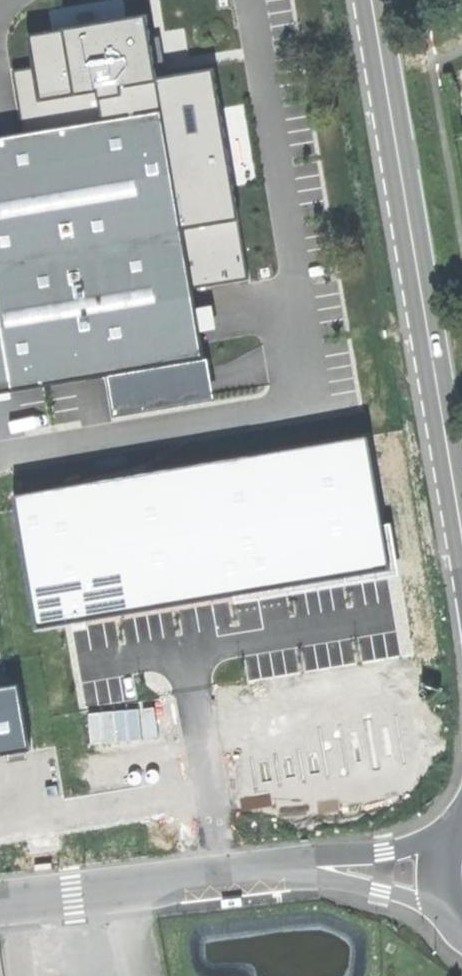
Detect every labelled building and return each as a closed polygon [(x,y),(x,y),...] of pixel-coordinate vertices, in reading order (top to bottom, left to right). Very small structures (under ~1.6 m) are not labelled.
[(107,377),(202,362),(190,289),(156,81),(148,34),(145,17),(29,36),(35,68),(13,72),(24,135),(0,139),(0,395),(107,377)] [(153,34),(148,34),(156,81),(172,78),(170,69),(155,47),(153,34)] [(172,78),(156,81),(190,289),(247,280),(213,72),(172,78)] [(210,360),(202,362),(107,377),(114,419),(217,402),(210,360)] [(365,435),(13,496),(36,628),(66,623),(231,595),(270,588),(388,568),(381,526),(365,435)] [(389,524),(381,526),(388,568),(270,588),(231,595),(233,605),(385,579),(399,576),(389,524)] [(26,748),(16,686),(0,689),(0,753),(26,748)]
